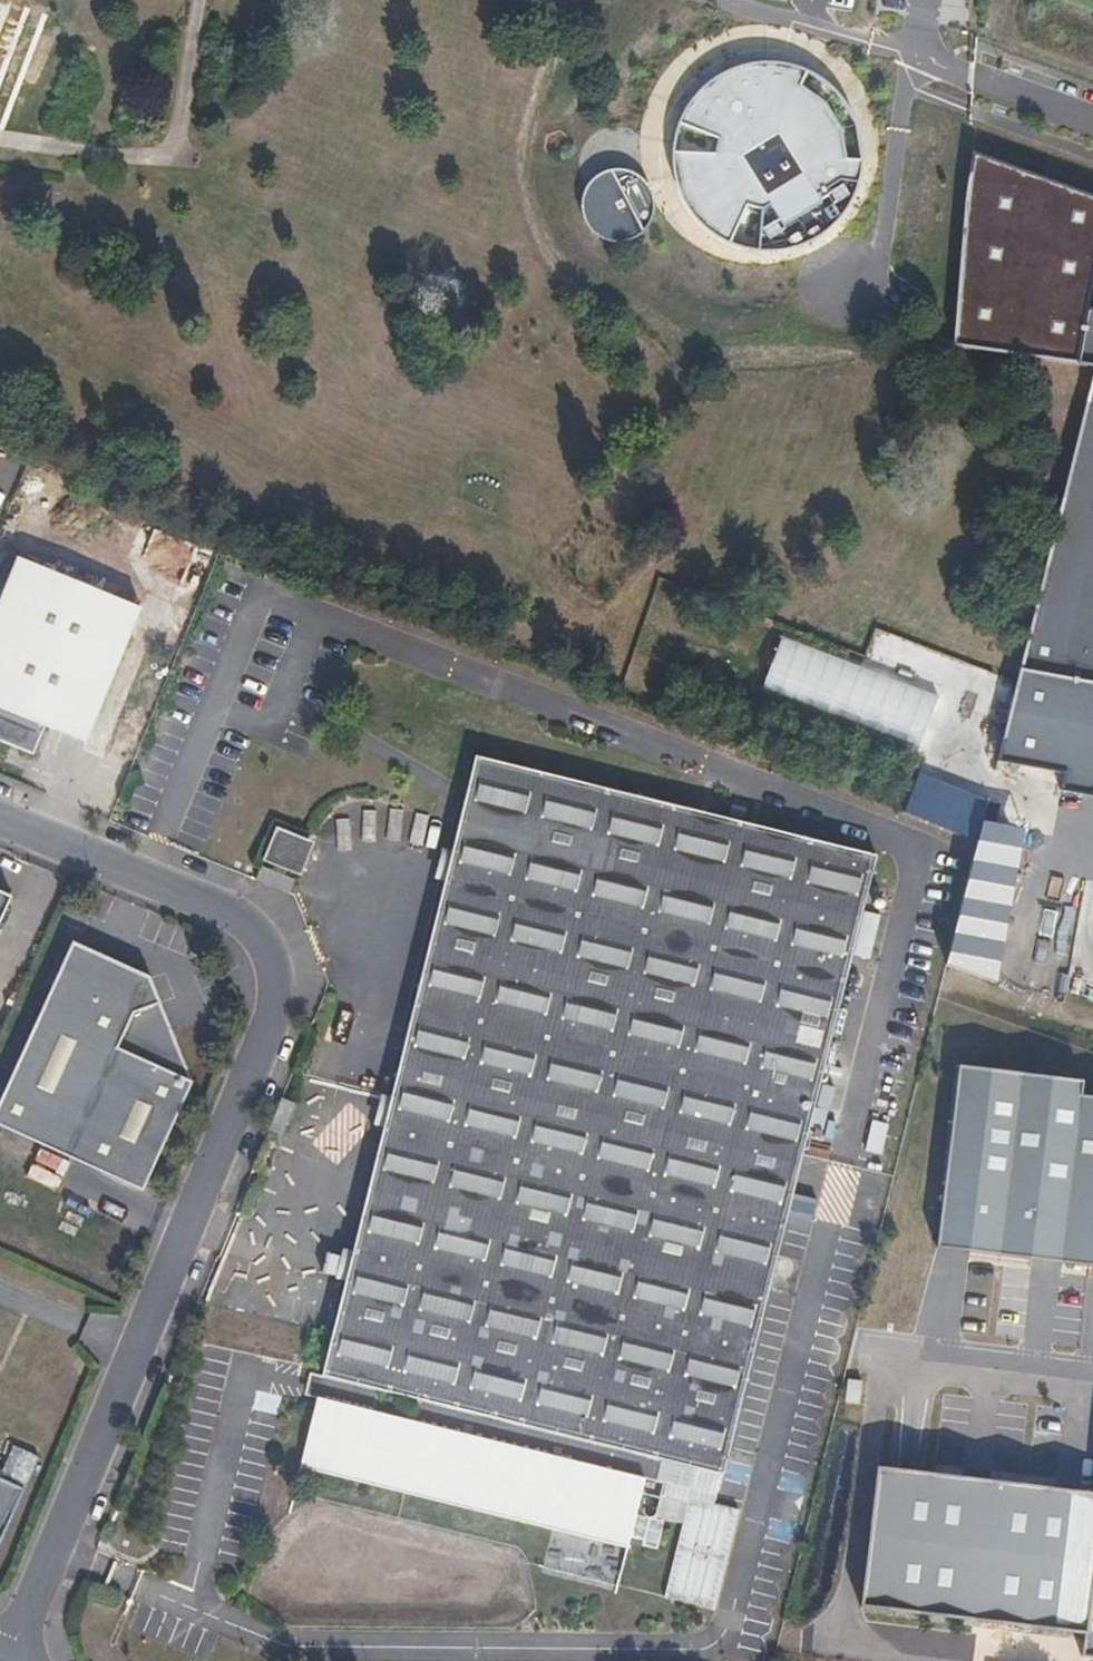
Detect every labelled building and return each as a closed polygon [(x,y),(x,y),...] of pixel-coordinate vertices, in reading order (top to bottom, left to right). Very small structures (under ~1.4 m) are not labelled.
[(844,159),(842,129),(827,105),(802,87),(808,73),(804,70),(777,63),(749,64),(723,74),(701,91),(685,114),(681,127),(719,139),(718,156),(676,154),(676,168),(686,198),(705,223),(732,240),(764,247),(795,243),(824,228),(846,205),(858,175),(859,160),(844,159)] [(976,151),(957,329),(1092,359),(1092,305),(1084,303),(1092,265),(1092,197),(976,151)] [(632,242),(643,235),(650,226),(655,215),(655,202),(651,191),(644,181),(634,174),(622,171),(610,172),(599,176),(590,184),(584,195),(582,207),(583,218),(589,229),(597,238),(608,243),(620,244),(632,242)] [(998,759),(1064,773),(1065,791),(1092,796),(1092,375),(998,759)] [(0,614),(0,738),(36,753),(48,725),(89,741),(145,608),(25,556),(0,614)] [(477,754),(301,1459),(626,1543),(640,1489),(659,1494),(661,1485),(663,1478),(649,1475),(654,1453),(721,1471),(876,854),(477,754)] [(948,965),(989,976),(1026,831),(985,821),(948,965)] [(298,875),(311,840),(272,825),(259,860),(298,875)] [(16,895),(0,888),(0,931),(16,895)] [(0,1109),(0,1124),(146,1191),(195,1085),(152,977),(76,943),(0,1109)] [(935,1244),(1092,1265),(1092,1096),(1078,1094),(1080,1080),(956,1064),(935,1244)] [(261,1299),(275,1303),(284,1270),(270,1266),(261,1299)] [(714,1498),(721,1471),(654,1453),(649,1475),(663,1478),(661,1485),(684,1491),(714,1498)] [(892,1459),(871,1602),(1092,1627),(1092,1481),(892,1459)] [(25,1489),(0,1478),(0,1545),(25,1489)] [(714,1498),(684,1491),(659,1591),(710,1604),(736,1504),(714,1498)]
